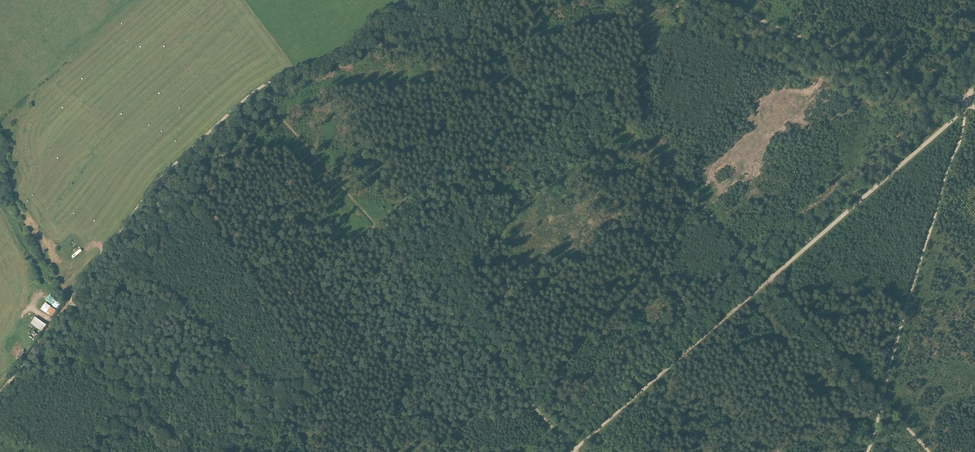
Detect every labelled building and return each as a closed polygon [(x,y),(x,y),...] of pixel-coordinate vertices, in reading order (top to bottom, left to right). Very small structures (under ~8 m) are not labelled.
[(52,317),(57,310),(46,301),(41,308),(52,317)] [(35,316),(31,324),(42,330),(46,323),(35,316)]
